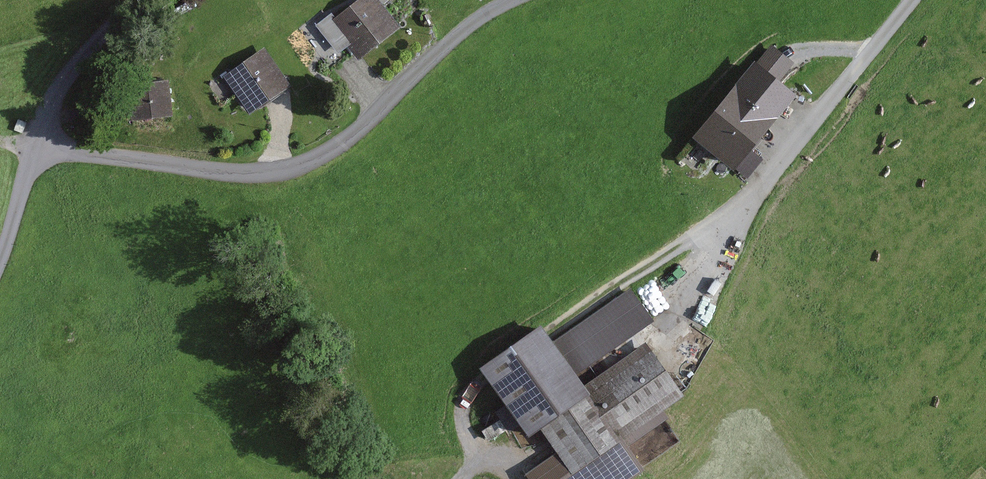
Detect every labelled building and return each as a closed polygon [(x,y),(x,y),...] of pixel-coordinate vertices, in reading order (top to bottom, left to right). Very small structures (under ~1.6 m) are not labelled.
[(336,27),(365,61),(406,25),(385,0),(369,0),(336,27)] [(798,65),(767,41),(691,137),(737,173),(796,99),(781,87),(798,65)] [(298,81),(272,45),(236,70),(263,107),(298,81)] [(180,75),(137,81),(143,119),(186,112),(180,75)] [(501,372),(559,449),(531,470),(538,478),(660,478),(670,471),(649,444),(708,399),(661,338),(620,369),(628,380),(608,395),(592,373),(660,322),(640,295),(578,341),(565,323),(501,372)]
